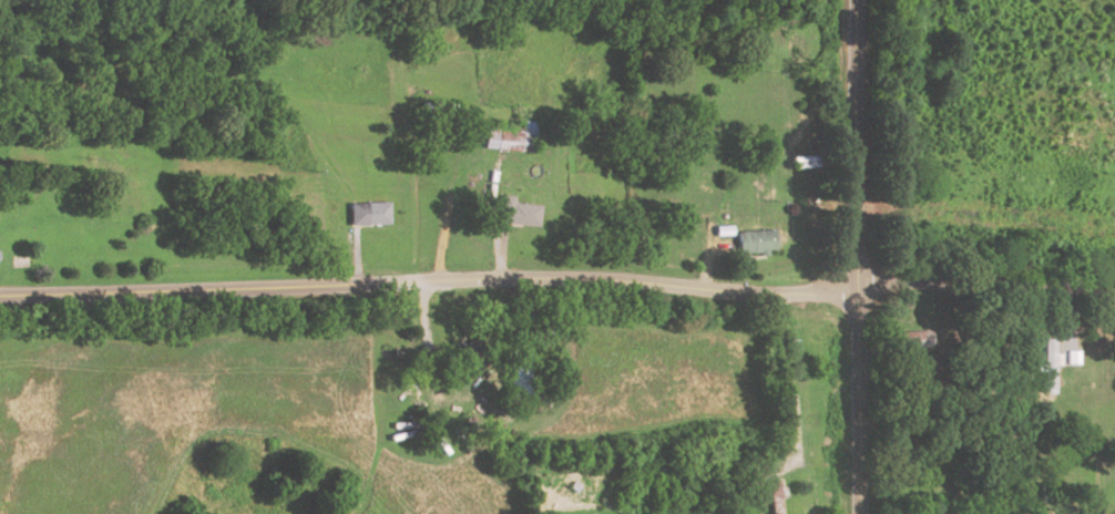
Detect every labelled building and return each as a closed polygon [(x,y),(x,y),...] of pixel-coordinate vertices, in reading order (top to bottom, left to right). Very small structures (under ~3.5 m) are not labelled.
[(484,126),(482,150),(531,154),(534,122),(520,121),(519,130),(484,126)] [(501,197),(498,224),(536,228),(539,207),(511,204),(512,198),(501,197)] [(347,205),(348,226),(387,225),(386,203),(347,205)] [(735,233),(770,230),(771,253),(737,255),(735,233)] [(890,333),(890,349),(924,348),(923,332),(890,333)] [(1040,341),(1052,341),(1051,394),(1039,393),(1040,341)] [(1078,350),(1066,350),(1066,363),(1078,363),(1078,350)]
